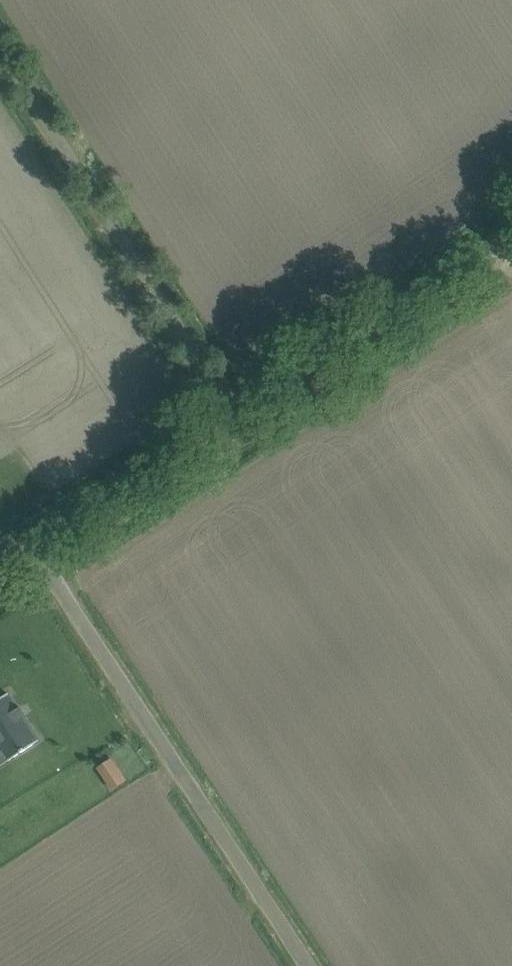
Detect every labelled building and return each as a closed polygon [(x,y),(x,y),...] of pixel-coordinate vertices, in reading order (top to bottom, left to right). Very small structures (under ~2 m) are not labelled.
[(8,744),(16,756),(40,741),(25,717),(27,716),(20,706),(18,707),(8,692),(0,698),(0,749),(8,744)] [(98,767),(113,789),(126,780),(111,758),(98,767)]
